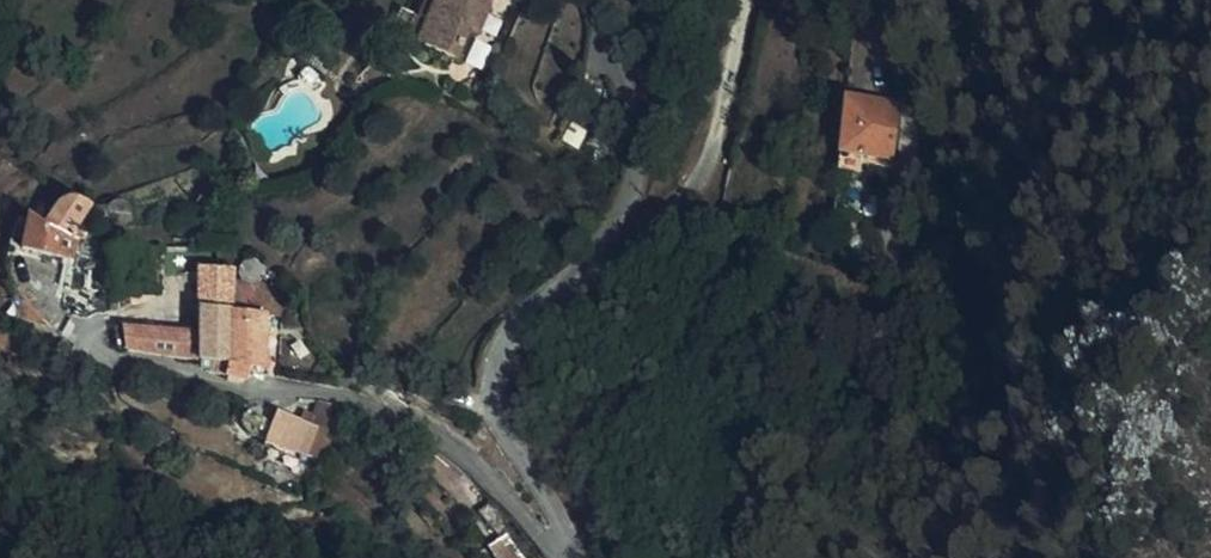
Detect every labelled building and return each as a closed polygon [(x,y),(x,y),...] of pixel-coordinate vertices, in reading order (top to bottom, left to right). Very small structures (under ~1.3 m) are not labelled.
[(416,16),(399,9),(391,32),(457,60),(467,33),(476,37),(487,11),(481,8),(484,0),(422,0),(416,16)] [(481,8),(487,11),(491,0),(484,0),(481,8)] [(897,106),(853,101),(846,101),(841,157),(892,161),(897,106)] [(24,218),(24,222),(19,252),(69,263),(74,231),(89,209),(82,204),(66,200),(60,203),(53,207),(49,213),(35,203),(24,218)] [(197,335),(195,362),(207,363),(206,374),(223,377),(230,285),(231,285),(231,271),(199,268),(197,335)] [(230,285),(223,377),(239,381),(241,368),(262,371),(263,318),(281,319),(282,302),(292,302),(293,287),(282,286),(282,289),(231,285),(230,285)] [(120,328),(123,352),(195,362),(197,335),(190,335),(190,333),(120,328)] [(320,465),(343,411),(329,405),(319,402),(317,401),(312,416),(308,427),(300,424),(273,414),(264,441),(266,441),(320,465)] [(308,427),(312,416),(304,413),(300,424),(308,427)] [(511,527),(489,503),(477,513),(498,538),(511,527)] [(509,535),(493,547),(502,557),(526,557),(509,535)]
